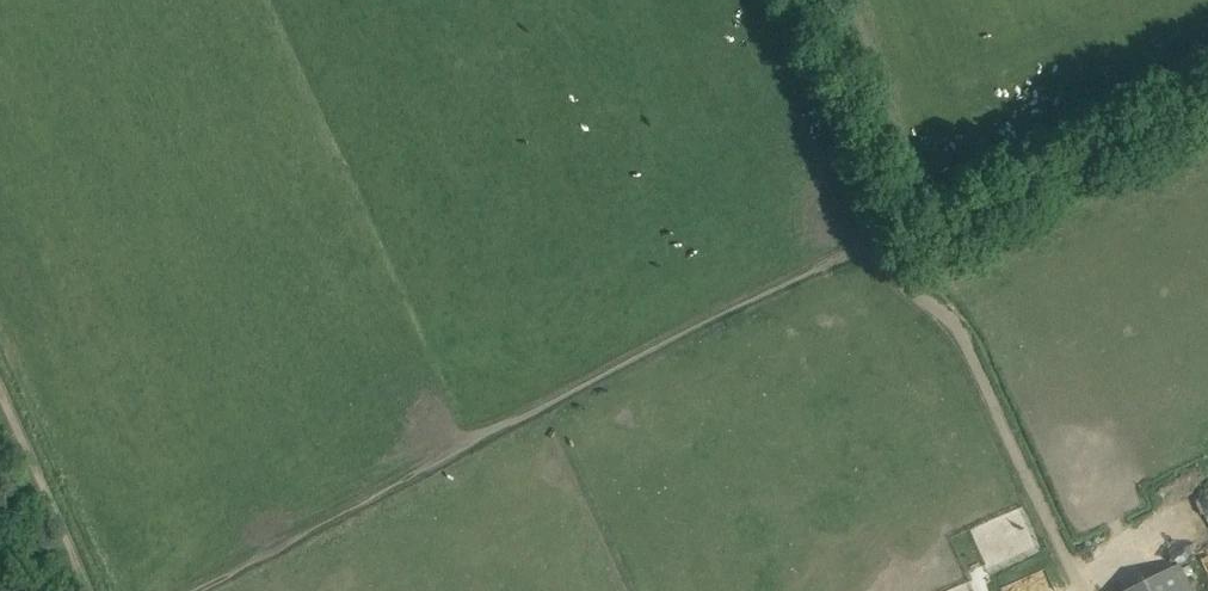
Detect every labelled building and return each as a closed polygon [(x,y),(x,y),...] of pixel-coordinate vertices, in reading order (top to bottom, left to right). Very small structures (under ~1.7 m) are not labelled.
[(1179,565),(1124,590),(1191,590),(1179,565)]
